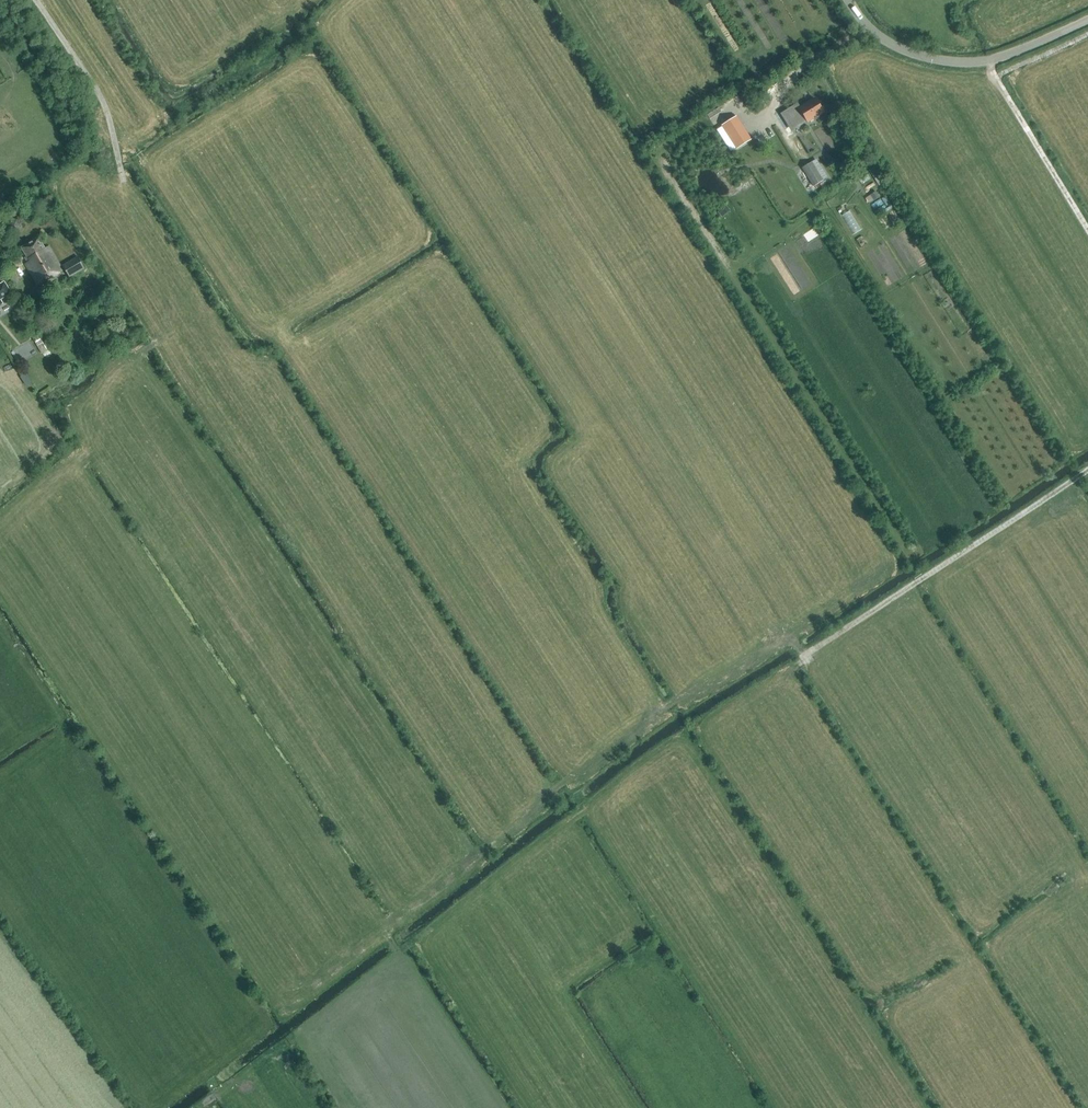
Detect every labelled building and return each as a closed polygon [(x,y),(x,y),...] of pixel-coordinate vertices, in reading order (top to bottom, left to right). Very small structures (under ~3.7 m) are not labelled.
[(797,104),(780,114),(787,125),(803,115),(807,122),(823,112),(815,99),(800,108),(797,104)] [(736,117),(717,129),(731,151),(750,140),(736,117)] [(811,162),(802,168),(814,186),(823,181),(811,162)] [(869,171),(879,186),(884,182),(874,167),(869,171)] [(25,263),(39,285),(63,270),(49,247),(45,249),(39,238),(21,248),(29,261),(25,263)] [(63,267),(70,278),(84,269),(77,258),(63,267)] [(3,303),(1,300),(12,293),(5,282),(0,285),(0,305),(3,303)] [(111,299),(107,294),(98,300),(103,306),(111,299)] [(54,336),(48,325),(41,329),(48,340),(54,336)] [(31,336),(35,343),(41,353),(48,350),(41,339),(37,332),(31,336)]
